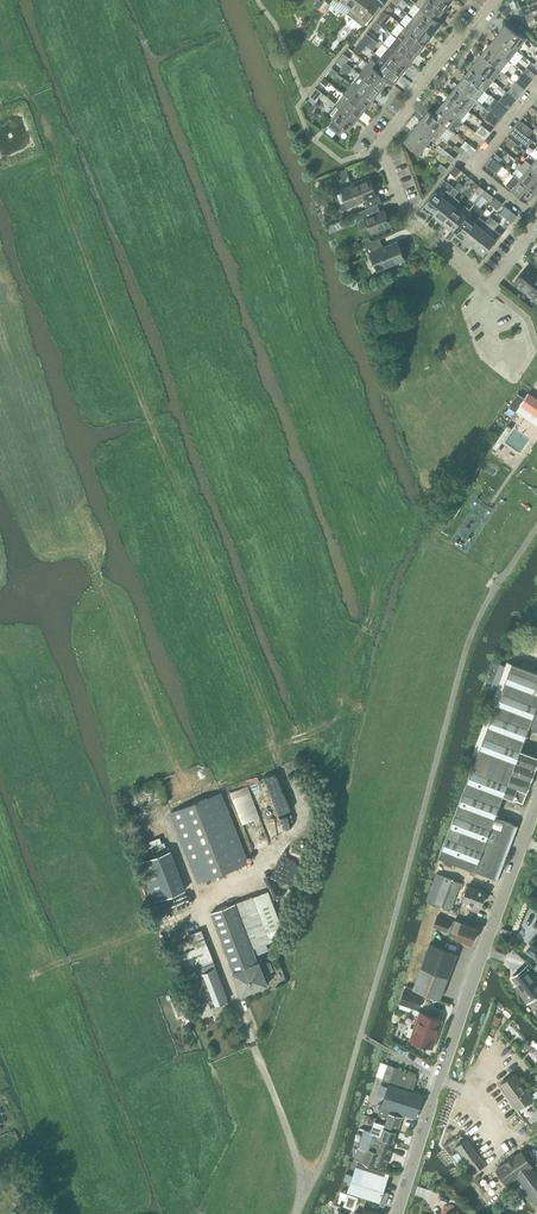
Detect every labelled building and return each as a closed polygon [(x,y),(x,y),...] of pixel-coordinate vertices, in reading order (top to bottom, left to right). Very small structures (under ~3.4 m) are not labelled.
[(318,8),(323,2),(320,0),(318,0),(314,5),(318,8)] [(318,9),(323,13),(330,4),(325,0),(318,9)] [(366,23),(366,24),(372,15),(375,18),(383,8),(380,6),(382,3),(378,0),(358,0),(352,8),(351,7),(346,13),(363,26),(366,23)] [(416,3),(421,8),(422,7),(438,20),(439,18),(445,10),(433,0),(419,0),(416,3)] [(445,10),(451,2),(452,2),(454,0),(433,0),(445,10)] [(528,22),(535,19),(536,21),(536,0),(519,0),(528,22)] [(504,3),(498,9),(506,16),(512,9),(504,3)] [(418,12),(414,17),(434,34),(440,26),(441,26),(443,24),(438,20),(422,7),(421,8),(418,12)] [(384,10),(376,20),(377,21),(382,25),(383,25),(391,15),(385,10),(384,10)] [(409,23),(406,27),(427,44),(428,42),(427,42),(434,34),(414,17),(409,23)] [(376,20),(372,26),(378,31),(382,25),(377,21),(376,20)] [(498,35),(518,51),(526,40),(506,24),(498,35)] [(406,27),(402,32),(407,36),(403,41),(418,54),(424,46),(425,46),(427,44),(406,27)] [(361,41),(367,46),(373,38),(367,33),(361,41)] [(490,45),(509,60),(510,61),(518,51),(498,35),(490,45)] [(398,38),(390,48),(394,51),(409,63),(411,64),(412,62),(411,62),(415,57),(418,54),(403,41),(398,38)] [(361,53),(367,46),(361,41),(355,48),(361,53)] [(490,45),(482,55),(501,70),(509,60),(490,45)] [(390,48),(382,57),(386,61),(400,72),(402,74),(408,66),(409,66),(411,64),(409,63),(394,51),(390,48)] [(341,58),(347,63),(350,58),(344,54),(341,58)] [(474,65),(493,80),(501,70),(482,55),(474,65)] [(372,59),(369,63),(374,67),(390,80),(389,81),(391,82),(394,85),(396,82),(395,82),(402,74),(400,72),(386,61),(382,57),(377,63),(372,59)] [(343,67),(347,63),(341,58),(337,62),(343,67)] [(365,68),(361,74),(381,90),(387,82),(388,82),(389,81),(390,80),(374,67),(369,63),(365,68)] [(466,75),(485,90),(493,80),(474,65),(466,75)] [(332,67),(328,72),(329,72),(329,73),(335,77),(339,72),(333,68),(332,67)] [(527,68),(524,72),(527,74),(533,79),(536,75),(530,70),(527,68)] [(524,72),(517,80),(527,88),(533,79),(527,74),(524,72)] [(356,79),(352,84),(373,100),(375,98),(374,98),(381,90),(361,74),(356,79)] [(458,85),(477,100),(485,90),(466,75),(458,85)] [(349,88),(344,94),(364,109),(365,110),(371,102),(372,102),(373,100),(352,84),(349,88)] [(465,107),(469,110),(477,100),(458,85),(450,95),(465,107)] [(313,92),(310,97),(315,101),(322,92),(317,88),(313,92)] [(514,90),(511,94),(517,99),(521,95),(514,90)] [(340,99),(336,104),(355,119),(357,121),(359,118),(358,118),(365,110),(364,109),(344,94),(340,99)] [(508,99),(503,105),(509,109),(514,104),(517,99),(511,94),(508,99)] [(470,111),(469,110),(465,107),(450,95),(442,105),(461,120),(462,121),(470,111)] [(330,98),(326,102),(333,108),(328,114),(334,119),(329,125),(341,135),(346,128),(349,130),(355,122),(356,122),(357,121),(355,119),(336,104),(330,98)] [(490,111),(501,119),(507,112),(496,103),(490,111)] [(444,123),(448,127),(453,130),(461,120),(442,105),(434,115),(444,123)] [(429,111),(421,121),(436,133),(441,136),(443,133),(448,127),(444,123),(434,115),(429,111)] [(495,127),(501,119),(490,111),(484,118),(495,127)] [(516,126),(527,135),(529,137),(534,131),(521,120),(516,126)] [(421,121),(413,131),(428,143),(433,137),(438,141),(441,136),(436,133),(421,121)] [(481,124),(475,131),(479,135),(485,139),(489,135),(488,135),(490,132),(481,124)] [(523,141),(527,135),(516,126),(512,132),(523,141)] [(420,153),(428,143),(413,131),(405,141),(420,153)] [(475,131),(472,136),(482,144),(485,139),(479,135),(475,131)] [(461,146),(458,150),(463,154),(469,160),(473,155),(466,150),(461,146)] [(453,163),(456,158),(450,153),(446,158),(453,163)] [(492,157),(486,164),(498,173),(504,166),(499,162),(503,157),(497,153),(494,158),(492,157)] [(536,159),(532,165),(527,160),(523,165),(536,176),(536,160),(536,159)] [(536,192),(536,176),(523,165),(520,162),(516,167),(525,174),(520,179),(536,192)] [(460,168),(454,163),(449,170),(455,175),(460,168)] [(444,173),(448,169),(442,164),(438,168),(444,173)] [(346,169),(338,172),(341,178),(348,175),(346,170),(346,169)] [(532,198),(536,192),(520,179),(515,175),(507,185),(527,202),(530,198),(532,198)] [(369,208),(378,204),(382,203),(379,194),(377,195),(370,178),(342,189),(349,207),(366,200),(369,208)] [(451,193),(434,214),(437,216),(437,218),(443,223),(456,207),(451,202),(462,187),(458,184),(451,193)] [(436,190),(423,207),(429,212),(431,211),(434,214),(451,193),(446,189),(446,190),(440,185),(436,190)] [(482,194),(486,190),(480,185),(469,198),(475,203),(482,195),(482,194)] [(486,190),(482,194),(482,195),(488,200),(492,195),(486,190)] [(372,234),(392,226),(385,209),(381,211),(378,204),(369,208),(356,213),(359,221),(365,218),(372,234)] [(456,207),(443,223),(449,228),(451,227),(454,230),(471,209),(466,205),(462,211),(456,207)] [(471,209),(454,230),(457,232),(457,234),(463,239),(481,217),(475,213),(471,209)] [(481,217),(463,239),(469,244),(471,243),(474,246),(495,219),(490,215),(485,221),(481,217)] [(495,219),(474,246),(477,248),(477,250),(484,255),(497,239),(491,234),(500,223),(495,219)] [(384,247),(380,238),(365,245),(369,253),(371,253),(378,271),(405,260),(398,241),(384,247)] [(527,267),(516,281),(522,286),(521,288),(527,293),(529,291),(536,297),(536,296),(536,275),(527,267)] [(506,411),(511,415),(514,410),(516,412),(521,405),(536,417),(536,398),(529,392),(524,398),(518,394),(511,404),(509,407),(506,411)] [(439,856),(495,877),(515,824),(495,817),(503,795),(523,802),(536,765),(536,756),(521,750),(529,728),(536,731),(536,672),(507,661),(495,656),(486,682),(487,682),(492,684),(490,688),(496,690),(473,753),(471,757),(476,758),(461,797),(442,848),(439,856)] [(198,883),(240,866),(249,863),(221,792),(170,812),(198,883)] [(186,889),(174,858),(141,871),(153,901),(186,889)] [(431,887),(426,901),(429,902),(451,910),(461,882),(437,873),(431,887)] [(481,906),(486,892),(467,885),(462,899),(481,906)] [(235,903),(211,912),(234,971),(233,971),(241,994),(267,984),(263,974),(273,970),(270,961),(260,965),(259,961),(258,962),(255,956),(255,955),(268,950),(266,943),(281,936),(285,934),(284,930),(268,890),(235,903)] [(437,917),(433,926),(446,931),(450,922),(437,917)] [(455,919),(450,934),(456,936),(455,937),(472,944),(478,928),(461,922),(455,919)] [(191,934),(196,947),(206,943),(201,930),(191,934)] [(527,950),(536,957),(536,936),(527,950)] [(196,948),(177,954),(182,967),(201,960),(202,962),(212,959),(206,943),(196,947),(196,948)] [(440,998),(457,954),(429,944),(413,988),(440,998)] [(513,977),(519,984),(517,985),(521,991),(523,990),(526,994),(526,998),(528,997),(529,996),(536,1007),(536,1008),(536,976),(529,965),(524,968),(513,977)] [(201,973),(186,978),(198,1011),(213,1005),(228,1000),(215,967),(201,973)] [(418,1008),(423,995),(404,988),(399,1001),(418,1008)] [(432,1050),(436,1038),(435,1038),(442,1019),(421,1012),(411,1040),(424,1045),(423,1047),(432,1050)] [(492,1023),(499,1026),(502,1019),(495,1016),(492,1023)] [(381,1062),(377,1075),(377,1076),(383,1078),(382,1079),(390,1082),(389,1083),(382,1103),(380,1103),(378,1108),(380,1109),(388,1111),(388,1110),(403,1115),(403,1114),(416,1118),(424,1094),(413,1090),(418,1078),(395,1066),(394,1066),(381,1062)] [(518,1110),(534,1098),(516,1073),(500,1084),(518,1110)] [(371,1131),(371,1132),(395,1139),(403,1115),(388,1110),(388,1111),(380,1109),(377,1118),(376,1117),(374,1123),(371,1131)] [(356,1154),(354,1160),(374,1167),(376,1163),(386,1166),(395,1139),(371,1132),(371,1131),(364,1129),(362,1137),(356,1154)] [(475,1172),(486,1164),(467,1138),(456,1146),(475,1172)] [(522,1152),(496,1170),(506,1184),(516,1177),(532,1200),(536,1196),(536,1173),(522,1152)] [(347,1173),(344,1180),(350,1182),(347,1191),(379,1202),(388,1177),(384,1176),(385,1172),(357,1162),(356,1166),(353,1175),(347,1173)] [(339,1197),(345,1199),(348,1193),(341,1191),(339,1197)]
